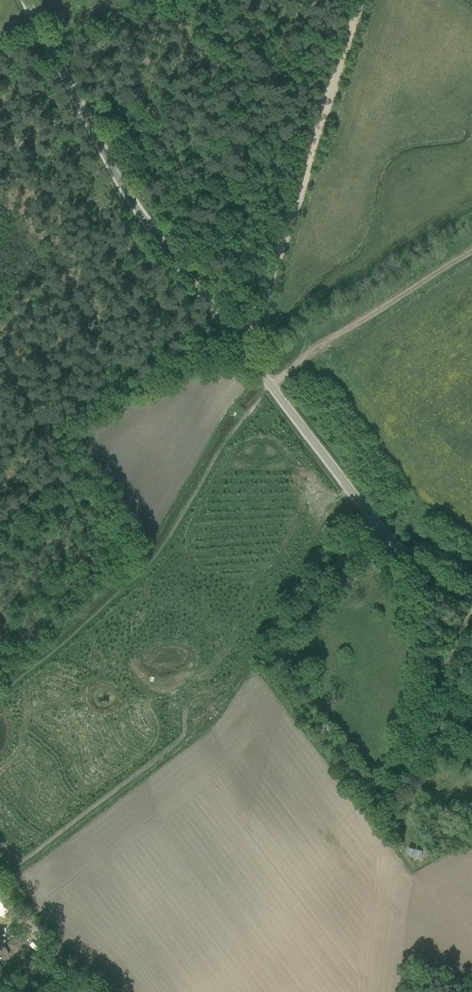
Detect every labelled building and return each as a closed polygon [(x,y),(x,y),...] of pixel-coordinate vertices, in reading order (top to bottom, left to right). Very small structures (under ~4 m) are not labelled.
[(151,476),(157,468),(151,463),(145,471),(151,476)] [(135,505),(146,513),(150,508),(139,499),(135,505)] [(407,854),(421,858),(424,850),(409,846),(407,854)]
